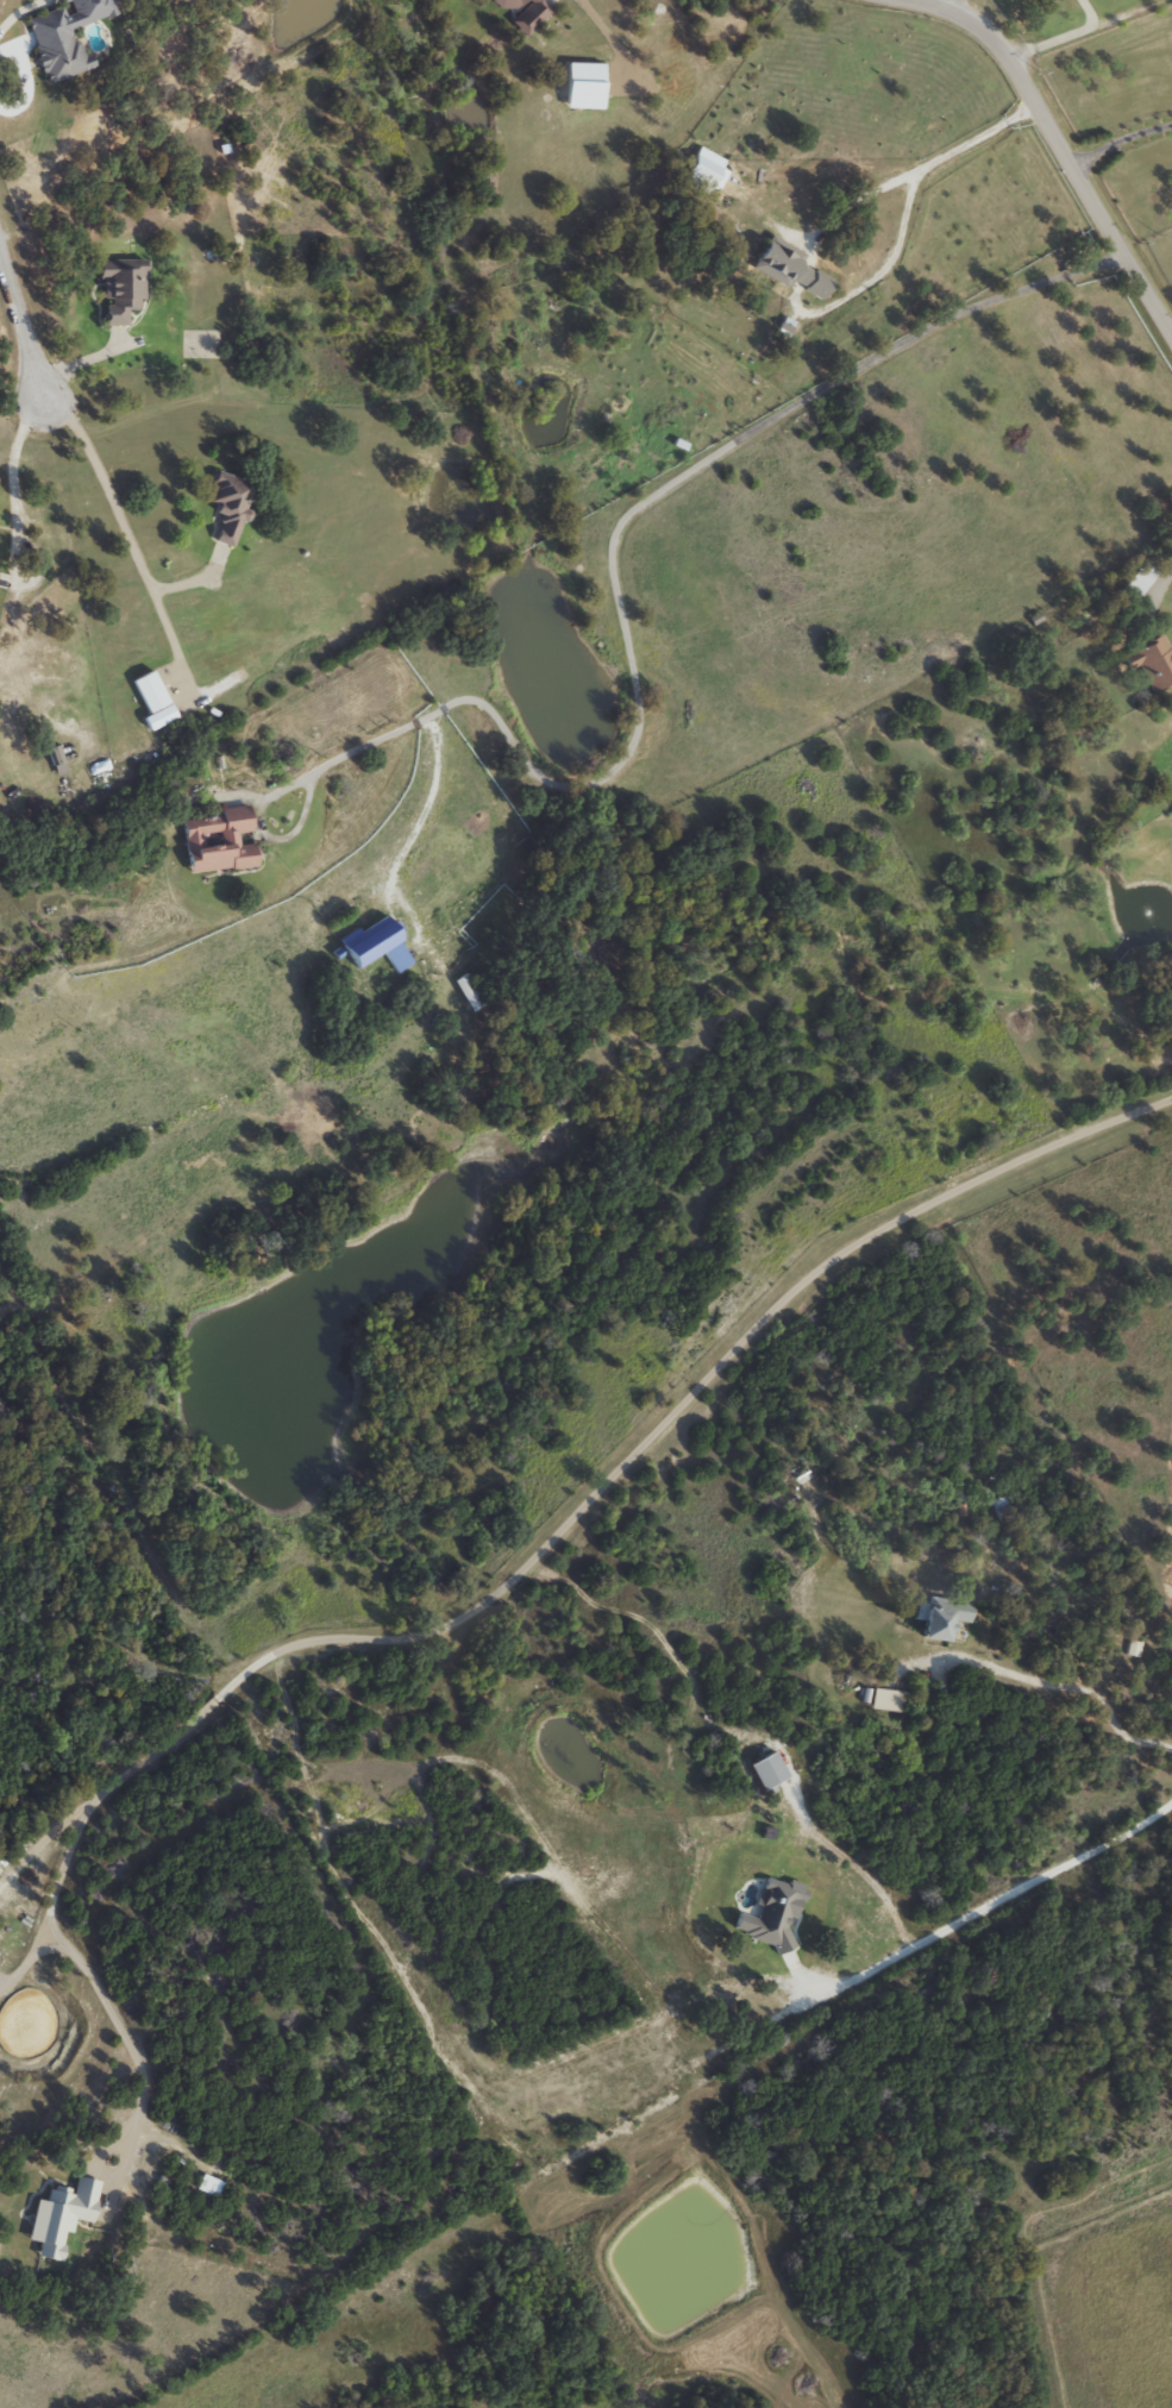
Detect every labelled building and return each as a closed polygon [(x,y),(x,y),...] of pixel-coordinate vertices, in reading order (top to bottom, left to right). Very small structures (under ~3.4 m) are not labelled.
[(32,20),(70,10),(89,75),(50,86),(32,20)] [(610,112),(571,112),(571,67),(612,67),(610,112)] [(833,281),(820,302),(788,282),(782,290),(744,265),(763,237),(833,281)] [(107,264),(151,264),(151,309),(107,309),(107,264)] [(227,518),(211,510),(225,476),(261,490),(237,551),(217,543),(227,518)] [(1134,600),(1120,588),(1140,565),(1153,576),(1134,600)] [(1152,637),(1171,666),(1171,677),(1148,692),(1123,656),(1152,637)] [(158,732),(134,684),(159,672),(182,720),(158,732)] [(189,817),(257,811),(259,836),(251,836),(251,846),(263,845),(265,870),(194,876),(189,817)] [(403,943),(416,966),(400,976),(388,957),(358,973),(341,945),(395,914),(410,940),(403,943)] [(490,1007),(477,1015),(457,983),(470,974),(490,1007)] [(965,1625),(942,1622),(940,1644),(911,1639),(917,1597),(969,1604),(965,1625)] [(1136,1644),(1135,1658),(1123,1657),(1124,1643),(1136,1644)] [(902,1713),(865,1711),(867,1691),(903,1694),(902,1713)] [(228,2187),(221,2201),(201,2191),(207,2176),(228,2187)] [(42,2202),(56,2206),(59,2190),(80,2195),(83,2180),(107,2186),(98,2224),(80,2220),(69,2264),(42,2258),(45,2246),(32,2243),(42,2202)]
